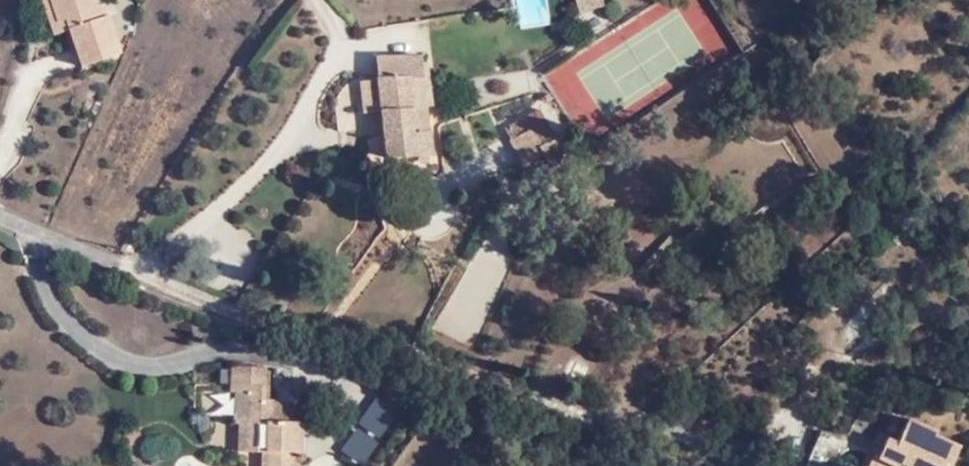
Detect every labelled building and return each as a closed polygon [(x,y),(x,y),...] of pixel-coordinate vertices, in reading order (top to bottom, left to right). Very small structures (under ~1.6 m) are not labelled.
[(45,0),(34,0),(51,48),(73,41),(69,30),(55,34),(45,0)] [(55,34),(69,30),(73,41),(82,65),(117,54),(101,6),(95,8),(92,0),(45,0),(55,34)] [(601,0),(575,0),(579,13),(603,6),(601,0)] [(385,157),(408,156),(420,155),(429,154),(425,107),(412,108),(410,79),(422,77),(419,56),(375,60),(378,81),(380,111),(385,157)] [(412,108),(425,107),(432,106),(429,77),(422,77),(410,79),(412,108)] [(361,112),(380,111),(378,81),(359,82),(361,112)] [(534,136),(551,127),(540,109),(523,118),(529,130),(534,136)] [(503,129),(508,141),(529,130),(523,118),(503,129)] [(529,130),(508,141),(521,163),(541,153),(546,162),(556,156),(550,141),(556,137),(551,127),(534,136),(529,130)] [(420,155),(408,156),(408,165),(419,165),(420,155)] [(231,368),(230,385),(230,393),(233,394),(246,394),(244,452),(260,452),(265,452),(265,465),(291,465),(292,454),(299,454),(299,425),(286,424),(286,420),(289,413),(267,401),(261,402),(262,369),(231,368)] [(246,394),(233,394),(232,423),(237,424),(236,452),(244,452),(246,394)] [(300,419),(289,413),(286,420),(286,424),(299,425),(300,419)] [(958,446),(906,422),(897,440),(882,432),(866,465),(949,465),(958,446)] [(812,465),(863,465),(869,453),(820,431),(806,464),(812,465)]
